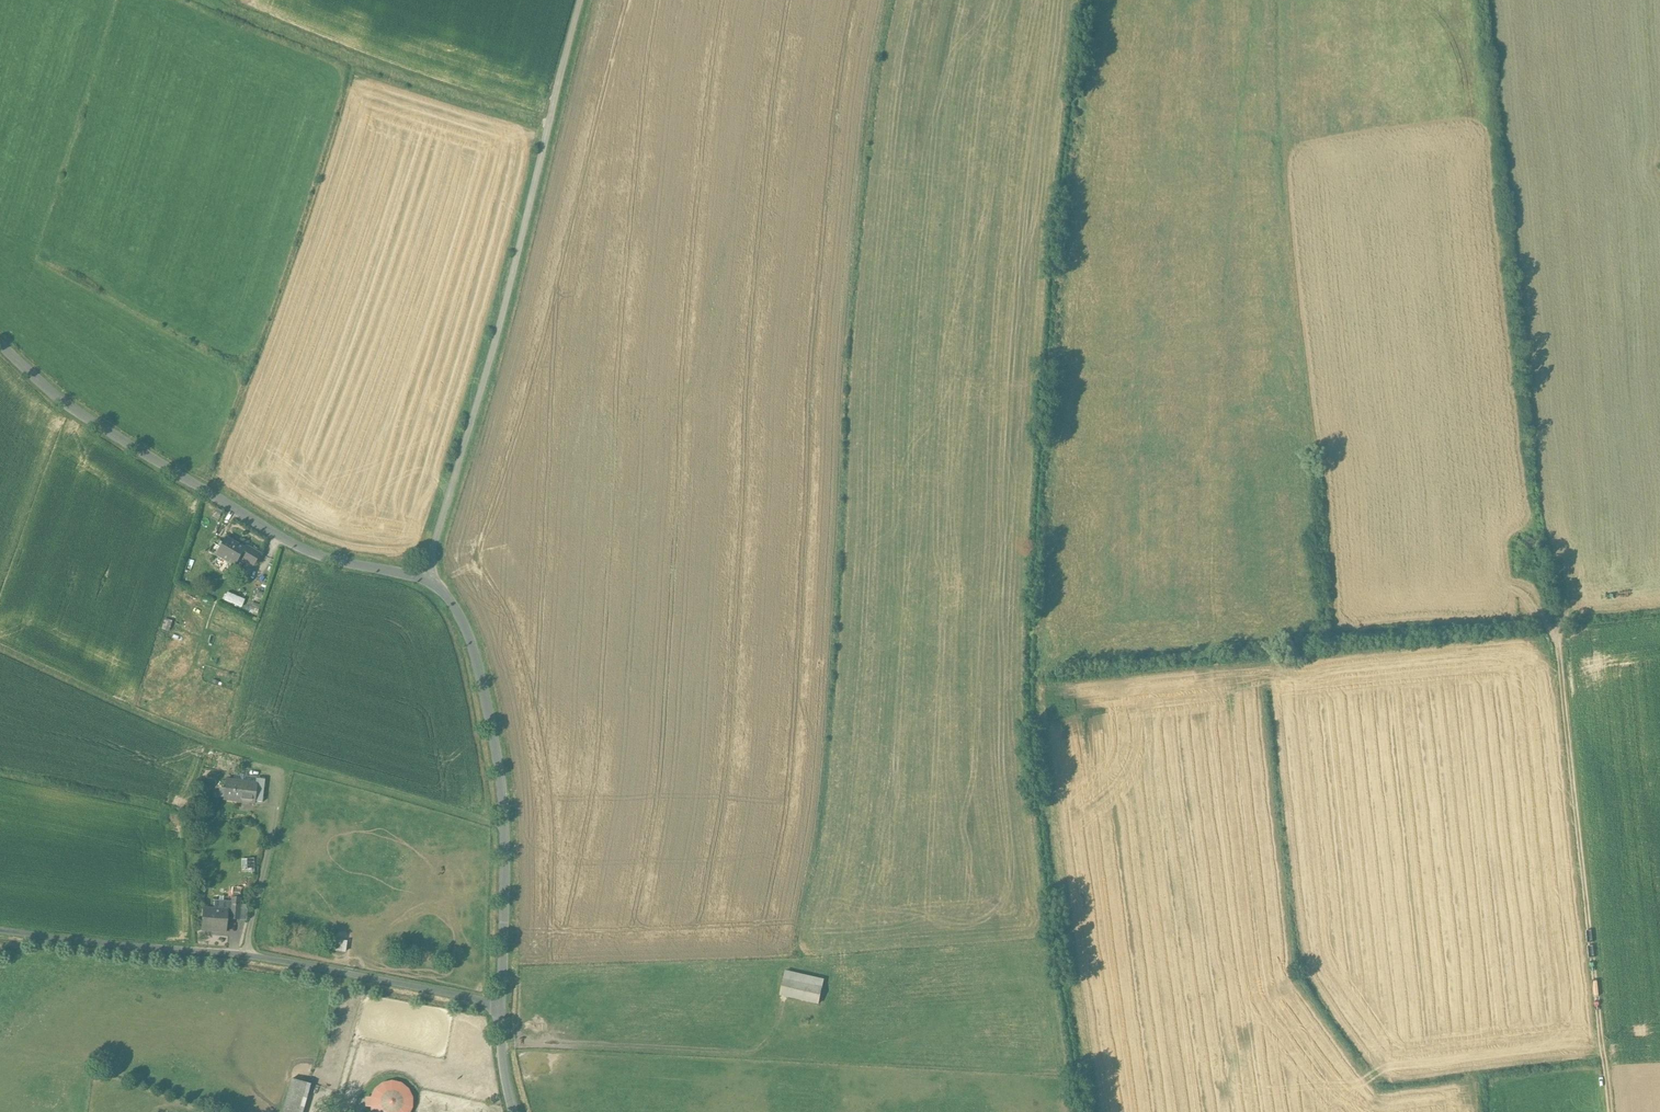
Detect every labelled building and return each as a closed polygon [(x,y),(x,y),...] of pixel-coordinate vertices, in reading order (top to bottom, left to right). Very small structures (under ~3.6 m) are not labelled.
[(226,538),(216,555),(235,566),(239,559),(244,549),(226,538)] [(260,554),(246,546),(244,549),(239,559),(253,567),(260,554)] [(265,780),(256,780),(256,785),(256,802),(264,802),(265,780)] [(256,785),(228,784),(228,804),(256,805),(256,802),(256,785)] [(255,870),(254,857),(242,858),(242,870),(255,870)] [(240,898),(232,898),(231,911),(228,911),(228,918),(231,919),(231,920),(239,920),(240,898)] [(228,911),(203,909),(201,930),(227,932),(228,918),(228,911)] [(346,942),(334,941),(333,950),(345,952),(346,942)] [(823,979),(785,969),(779,994),(818,1003),(823,979)] [(292,1079),(283,1111),(302,1111),(310,1085),(311,1085),(292,1079)] [(367,1097),(367,1111),(411,1111),(411,1083),(373,1083),(373,1097),(367,1097)]
